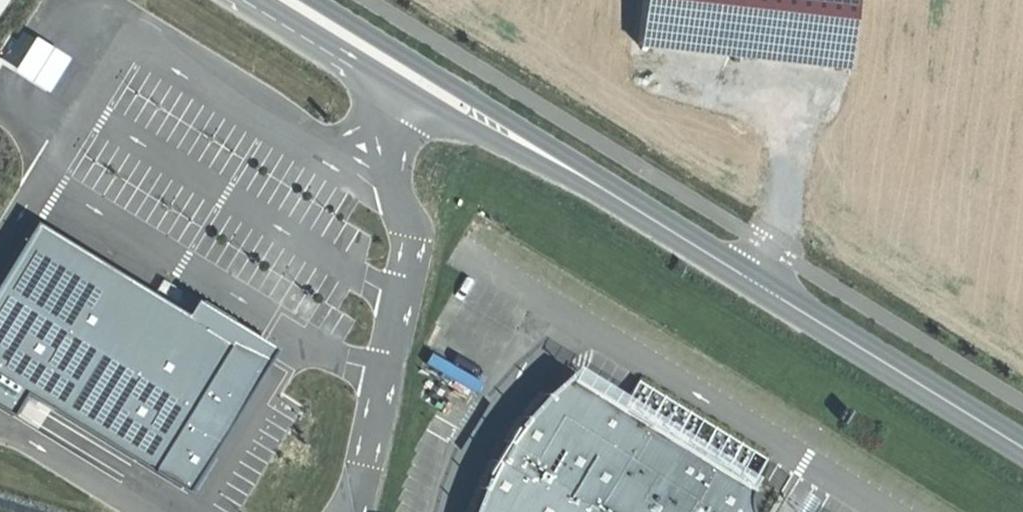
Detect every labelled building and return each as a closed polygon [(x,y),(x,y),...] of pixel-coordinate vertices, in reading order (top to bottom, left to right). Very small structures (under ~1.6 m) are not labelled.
[(635,40),(849,65),(857,0),(640,0),(635,40)] [(56,38),(24,19),(5,52),(36,71),(56,38)] [(0,279),(0,401),(4,403),(17,381),(179,479),(268,334),(188,285),(181,296),(41,212),(0,279)] [(750,508),(749,499),(751,490),(745,486),(618,408),(569,378),(553,392),(528,418),(508,445),(499,460),(485,488),(475,511),(751,511),(750,508)]
